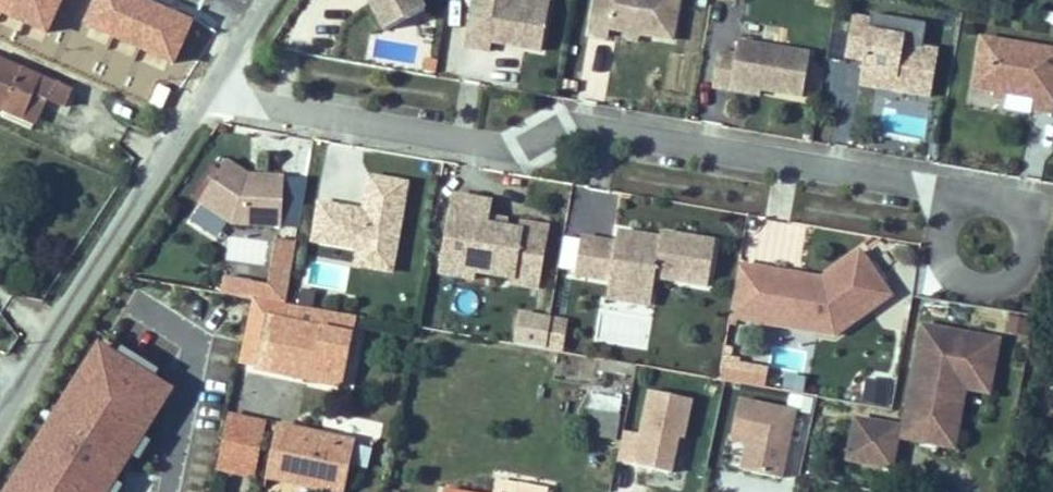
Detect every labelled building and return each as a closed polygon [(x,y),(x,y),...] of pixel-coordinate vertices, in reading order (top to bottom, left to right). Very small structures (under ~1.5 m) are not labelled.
[(92,32),(132,57),(155,20),(150,17),(157,6),(161,0),(112,0),(92,32)] [(419,0),(369,0),(384,31),(424,10),(419,0)] [(547,15),(520,11),(522,0),(473,0),(465,46),(489,51),(491,42),(541,50),(547,15)] [(550,0),(522,0),(520,11),(547,15),(550,0)] [(609,29),(629,32),(637,33),(672,39),(678,0),(595,0),(589,32),(608,35),(609,29)] [(157,6),(150,17),(155,20),(162,9),(157,6)] [(894,90),(930,96),(938,50),(903,44),(905,37),(870,31),(872,20),(852,17),(848,35),(845,57),(863,60),(861,71),(896,77),(894,90)] [(637,33),(629,32),(627,39),(636,40),(637,33)] [(845,57),(848,35),(831,32),(826,60),(844,63),(845,57)] [(1051,112),(1052,102),(1052,50),(981,38),(972,88),(994,92),(1003,93),(1034,98),(1032,109),(1051,112)] [(737,41),(735,55),(718,52),(712,86),(730,90),(731,84),(760,89),(802,96),(809,54),(737,41)] [(23,119),(34,94),(44,98),(64,107),(71,91),(0,60),(0,108),(23,119)] [(896,77),(861,71),(859,84),(894,90),(896,77)] [(760,89),(731,84),(730,90),(759,95),(760,89)] [(34,94),(23,119),(33,123),(44,98),(34,94)] [(226,160),(199,202),(233,224),(281,226),(284,177),(248,175),(226,160)] [(319,203),(312,241),(359,249),(356,265),(391,271),(407,183),(369,176),(363,210),(319,203)] [(490,202),(453,196),(443,257),(470,261),(468,270),(474,270),(512,277),(511,284),(537,288),(547,227),(521,223),(520,231),(503,228),(486,225),(487,217),(490,202)] [(486,225),(503,228),(504,220),(487,217),(486,225)] [(574,275),(609,281),(653,288),(654,277),(707,286),(715,241),(673,234),(672,240),(660,238),(617,231),(615,243),(580,237),(574,275)] [(267,284),(260,283),(257,298),(285,303),(296,243),(275,239),(267,284)] [(789,287),(778,271),(738,264),(729,317),(769,324),(784,313),(806,317),(817,333),(884,286),(859,251),(819,278),(804,290),(789,287)] [(468,270),(470,261),(443,257),(440,273),(472,279),(474,270),(468,270)] [(804,290),(819,278),(778,271),(789,287),(804,290)] [(223,277),(220,292),(252,297),(257,298),(260,283),(223,277)] [(653,288),(609,281),(606,298),(650,305),(653,288)] [(342,386),(357,316),(285,303),(257,298),(252,297),(238,364),(342,386)] [(769,324),(817,333),(806,317),(784,313),(769,324)] [(543,349),(548,319),(518,314),(513,344),(543,349)] [(548,319),(543,349),(559,352),(565,322),(548,319)] [(991,376),(997,340),(922,327),(903,428),(855,419),(848,459),(891,467),(896,436),(917,440),(920,421),(948,426),(959,370),(991,376)] [(718,380),(725,381),(735,383),(737,371),(739,359),(722,356),(718,380)] [(600,370),(634,376),(636,365),(601,359),(600,370)] [(988,390),(991,376),(959,370),(948,426),(920,421),(917,440),(953,447),(965,386),(988,390)] [(735,383),(763,388),(765,376),(737,371),(735,383)] [(867,377),(861,401),(883,406),(889,383),(867,377)] [(639,434),(620,432),(616,466),(679,474),(688,398),(644,393),(639,434)] [(735,402),(730,445),(742,446),(739,475),(785,480),(794,409),(735,402)] [(587,410),(583,434),(616,440),(620,416),(587,410)] [(227,411),(213,471),(253,480),(266,420),(227,411)] [(355,442),(277,426),(266,476),(339,491),(344,491),(355,442)] [(58,463),(78,466),(73,491),(112,491),(112,490),(126,491),(155,491),(162,452),(82,438),(81,441),(62,438),(58,463)] [(72,491),(73,491),(78,466),(58,463),(53,489),(72,491)] [(548,491),(496,481),(493,491),(547,491),(548,491)]
